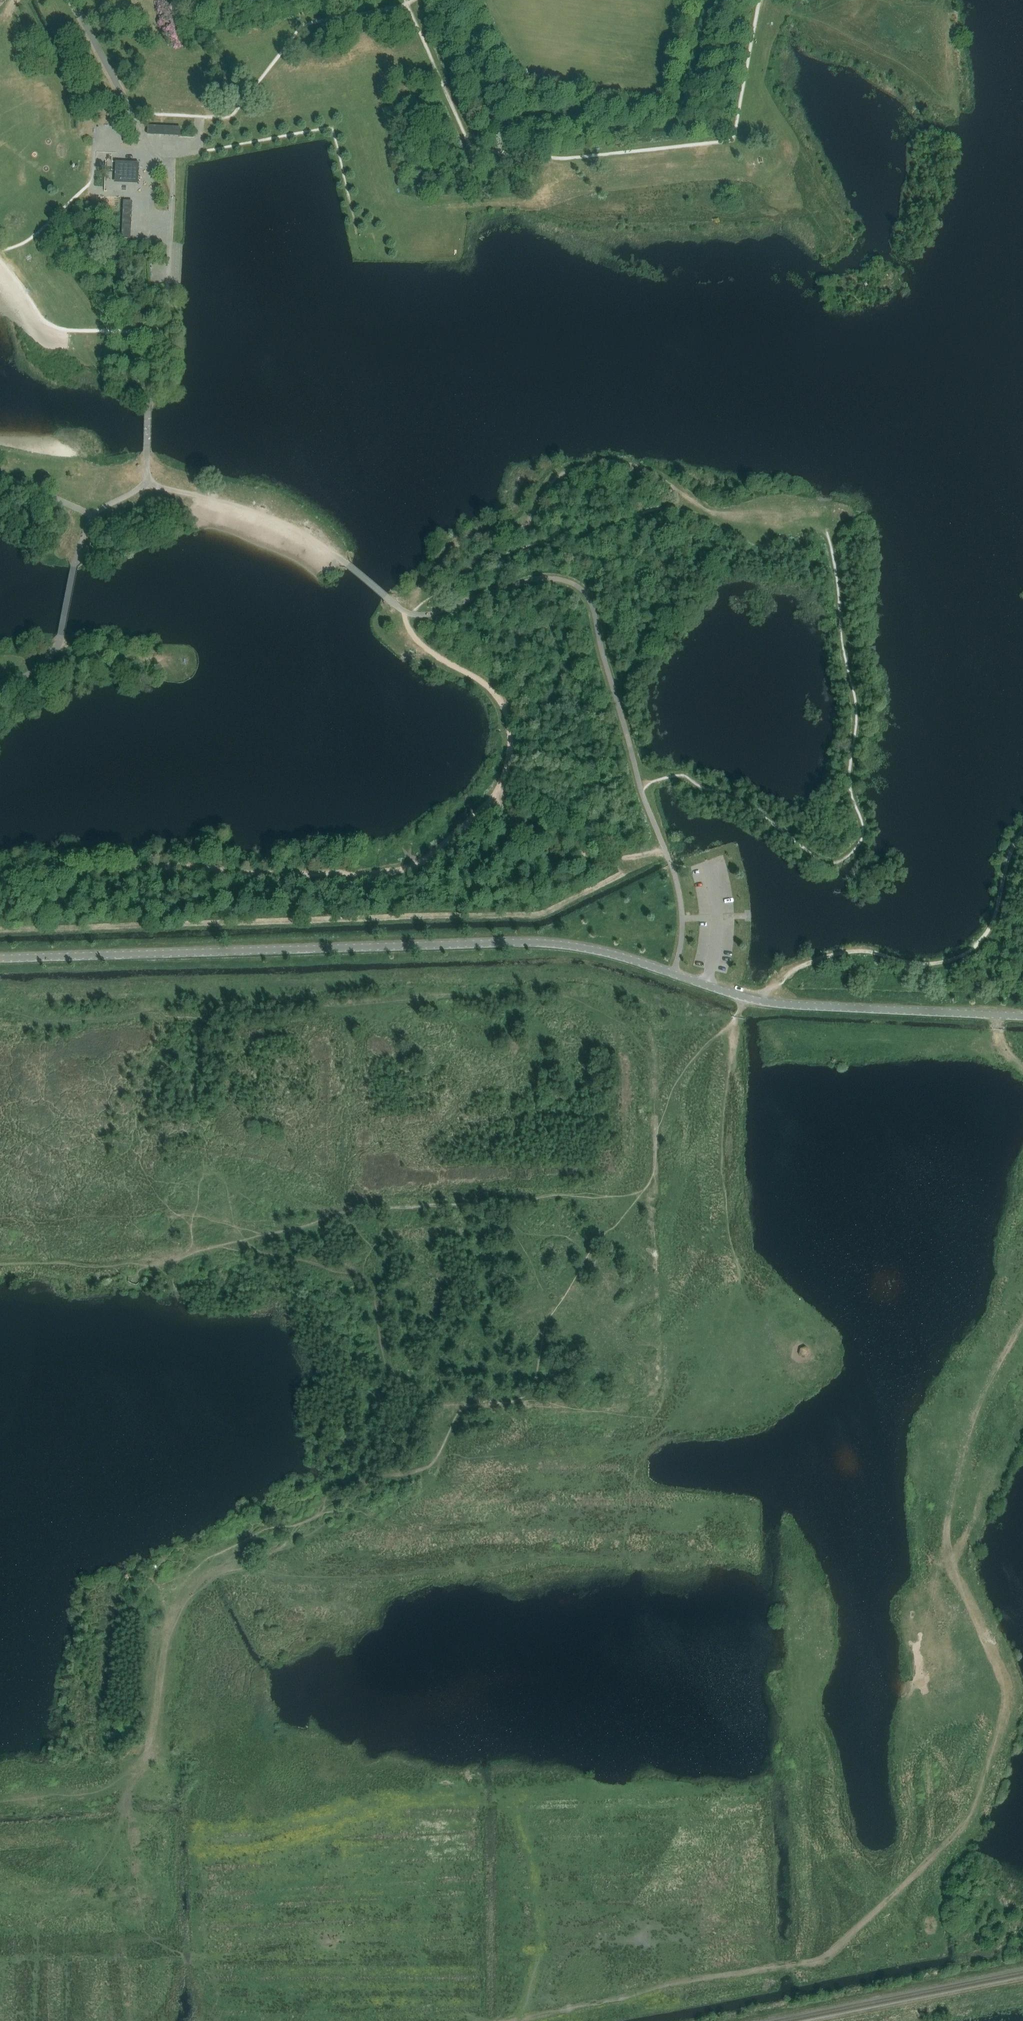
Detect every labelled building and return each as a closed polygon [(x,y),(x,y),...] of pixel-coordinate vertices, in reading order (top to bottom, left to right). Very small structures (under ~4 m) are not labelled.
[(161,127),(149,126),(148,134),(161,135),(161,127)] [(129,180),(129,170),(134,171),(134,165),(122,164),(121,180),(132,181),(132,180),(129,180)] [(123,238),(131,238),(131,225),(123,225),(123,238)] [(149,242),(149,258),(159,258),(159,243),(149,242)]
